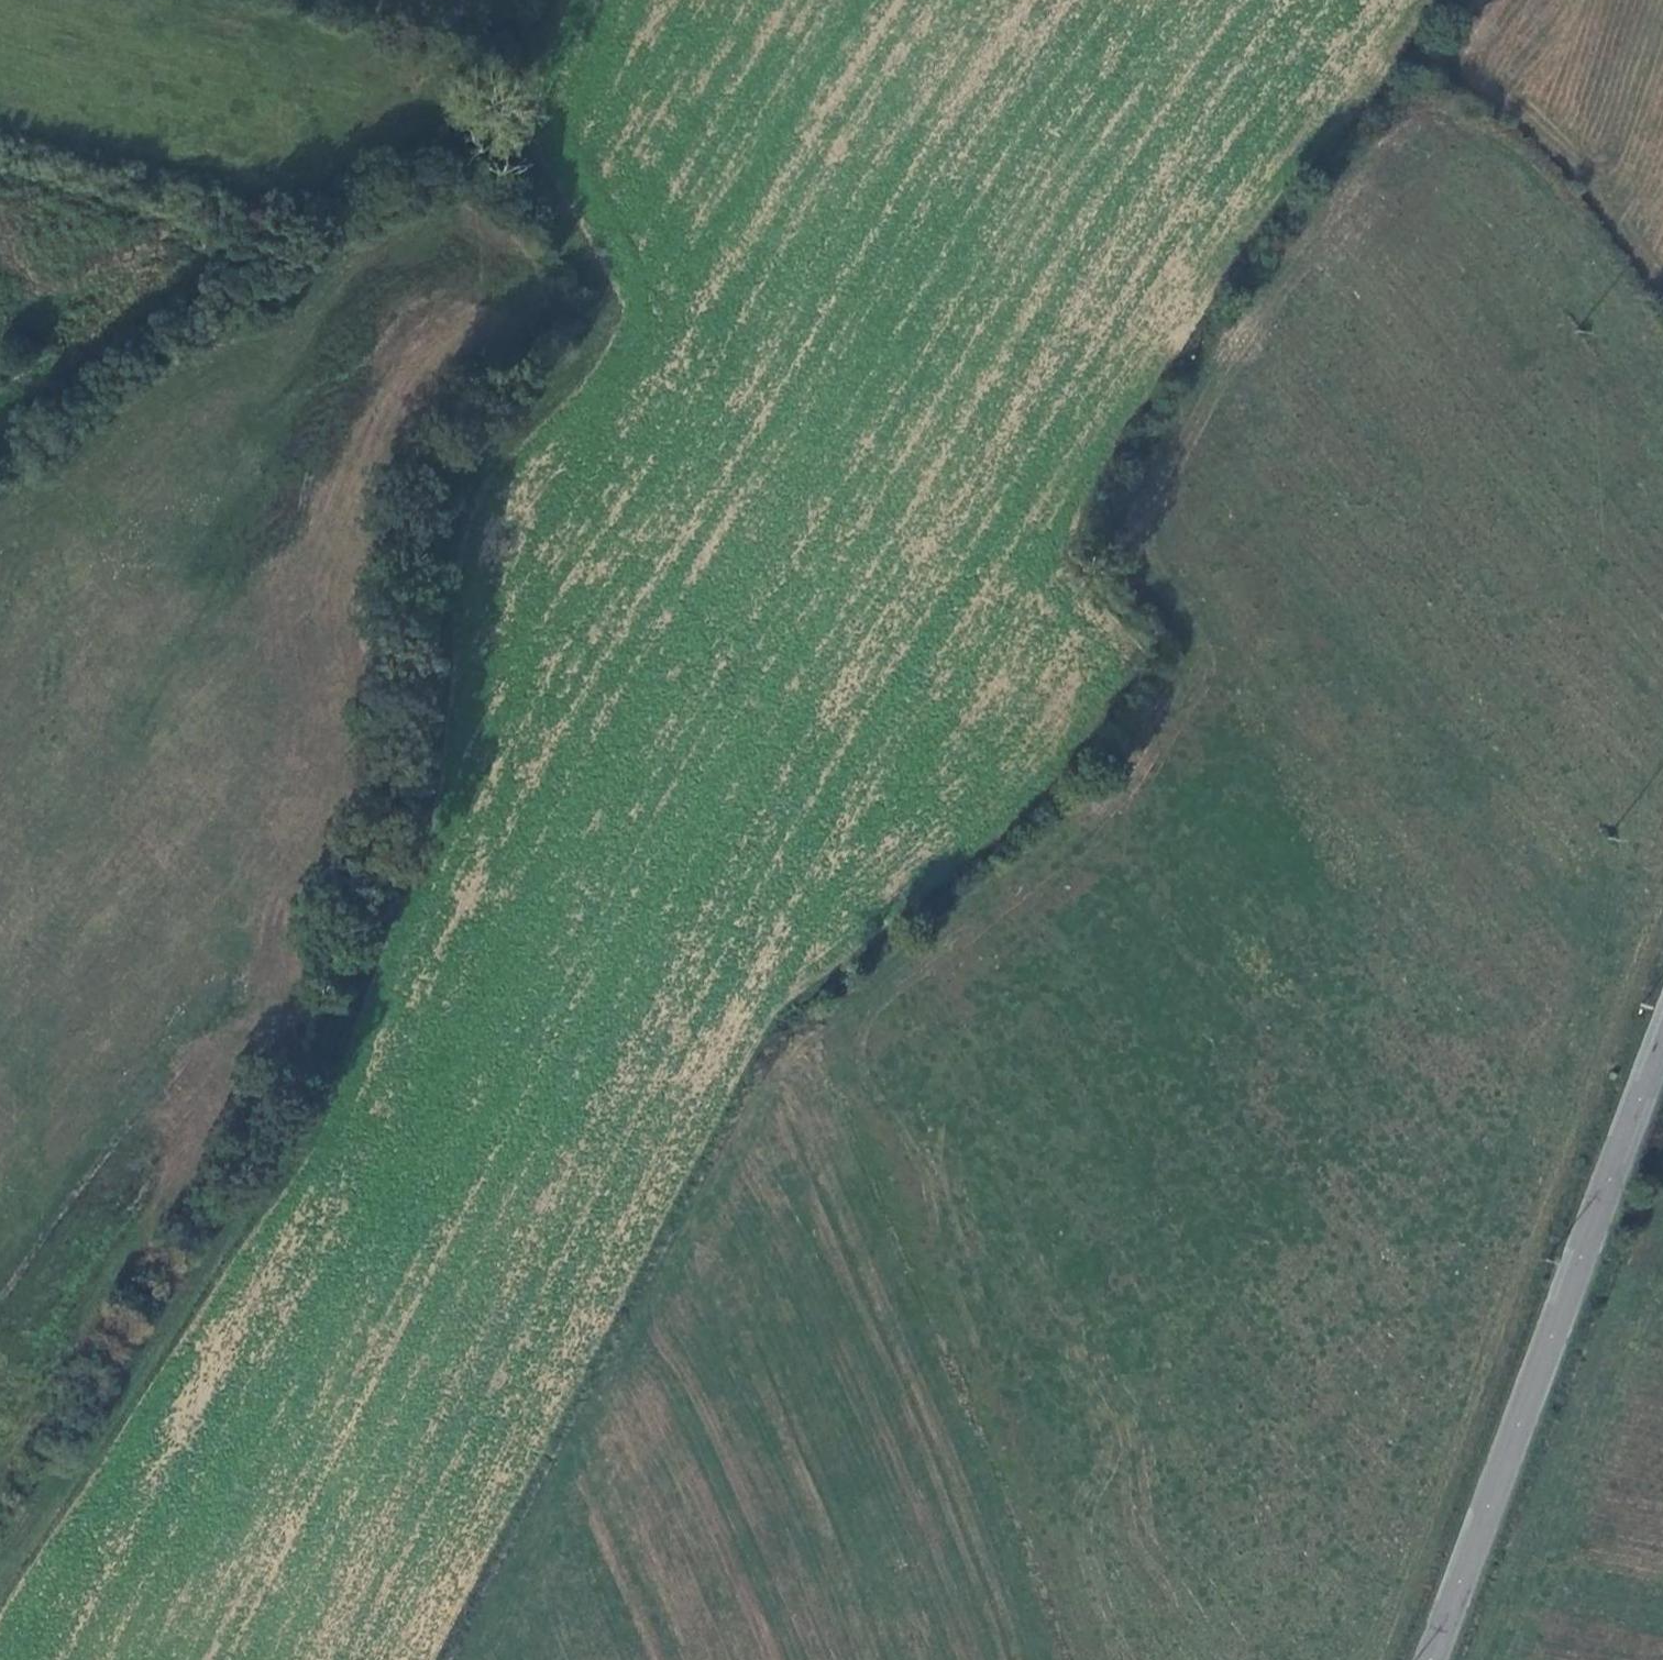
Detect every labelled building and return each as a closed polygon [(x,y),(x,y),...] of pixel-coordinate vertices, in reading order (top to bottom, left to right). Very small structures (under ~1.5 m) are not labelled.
[(1638,1224),(1651,1228),(1653,1222),(1655,1216),(1643,1212),(1638,1224)]
